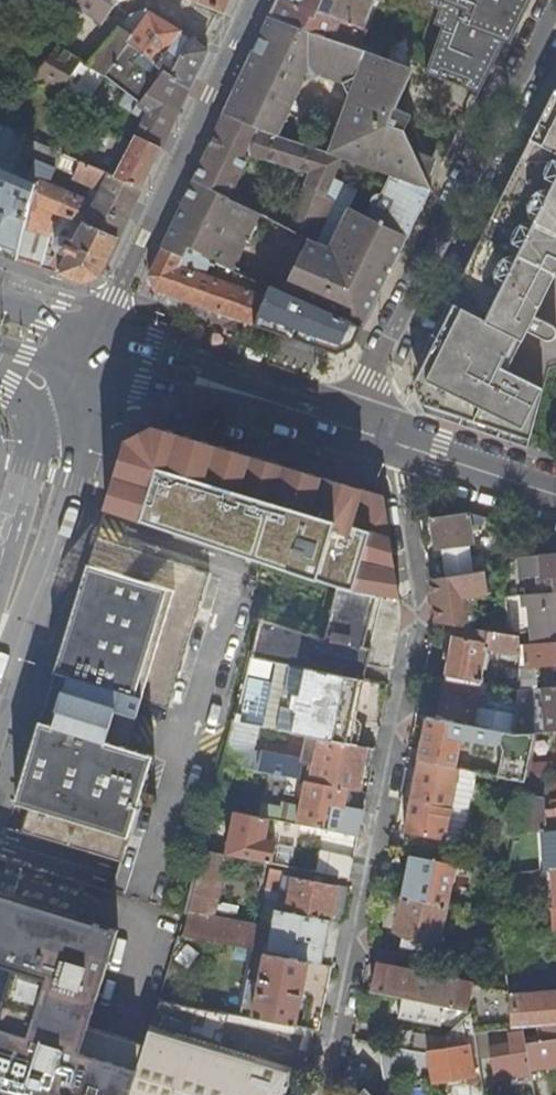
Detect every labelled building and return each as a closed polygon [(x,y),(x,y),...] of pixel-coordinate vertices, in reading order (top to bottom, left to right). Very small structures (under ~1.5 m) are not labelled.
[(101,23),(115,3),(112,0),(69,0),(101,23)] [(229,0),(197,0),(197,1),(224,12),(229,0)] [(271,16),(300,25),(357,45),(365,23),(373,0),(278,0),(271,16)] [(392,6),(414,13),(412,18),(409,25),(408,32),(409,40),(412,51),(415,57),(420,65),(427,72),(426,74),(480,93),(526,0),(394,0),(392,6)] [(129,15),(119,26),(131,35),(148,10),(145,8),(129,15)] [(155,64),(179,30),(148,10),(131,35),(119,26),(118,28),(131,37),(127,42),(155,64)] [(271,16),(224,115),(261,132),(279,137),(298,96),(280,89),(287,73),(305,81),(318,74),(343,84),(358,77),(379,85),(384,85),(391,83),(398,79),(402,75),(405,69),(406,66),(404,64),(364,51),(365,48),(357,45),(300,25),(271,16)] [(55,46),(38,76),(61,89),(79,61),(104,73),(127,42),(131,37),(118,28),(88,61),(64,49),(55,46)] [(188,89),(207,50),(179,30),(155,64),(188,89)] [(160,148),(188,89),(155,64),(127,42),(104,73),(79,61),(61,89),(68,93),(83,102),(89,105),(92,100),(109,79),(137,102),(132,111),(142,118),(136,131),(134,136),(160,148)] [(412,69),(406,66),(405,69),(402,75),(398,79),(391,83),(384,85),(379,85),(358,77),(343,84),(350,98),(356,96),(396,110),(412,69)] [(280,89),(298,96),(305,81),(287,73),(280,89)] [(83,102),(68,93),(62,103),(76,112),(78,109),(83,102)] [(331,314),(362,328),(382,290),(374,287),(380,275),(387,278),(407,238),(400,234),(405,223),(413,226),(431,191),(427,183),(410,143),(405,130),(414,127),(410,116),(396,110),(356,96),(350,98),(344,115),(329,155),(343,160),(343,157),(390,172),(388,176),(380,192),(377,193),(374,195),(372,199),(371,203),(373,206),(369,214),(350,205),(329,246),(310,237),(302,252),(302,258),(300,264),(293,275),(290,277),(282,292),(331,314)] [(83,102),(78,109),(97,122),(130,144),(134,136),(136,131),(92,100),(89,105),(83,102)] [(546,388),(503,369),(523,329),(546,341),(552,342),(555,341),(555,326),(536,316),(555,277),(555,108),(553,106),(531,150),(502,209),(454,304),(463,309),(435,371),(434,378),(435,386),(439,393),(443,396),(448,400),(451,401),(453,400),(489,412),(493,406),(536,427),(546,388)] [(224,115),(204,157),(239,174),(240,175),(250,153),(261,132),(224,115)] [(130,144),(97,122),(90,137),(71,129),(61,152),(80,161),(141,188),(160,148),(134,136),(130,144)] [(0,130),(0,166),(21,176),(25,166),(16,162),(25,136),(2,125),(0,130)] [(405,130),(410,143),(420,138),(414,127),(405,130)] [(288,226),(310,237),(329,246),(350,205),(369,214),(373,206),(371,203),(372,199),(374,195),(377,193),(380,192),(388,176),(343,160),(329,155),(279,137),(261,132),(250,153),(309,173),(288,226)] [(25,166),(21,176),(37,183),(46,186),(56,164),(44,158),(38,155),(43,144),(25,136),(16,162),(25,166)] [(50,147),(43,144),(38,155),(44,158),(50,147)] [(80,161),(61,152),(50,147),(44,158),(56,164),(74,172),(80,161)] [(204,157),(194,178),(229,196),(239,174),(204,157)] [(343,160),(388,176),(390,172),(343,157),(343,160)] [(46,186),(37,183),(30,207),(20,261),(44,268),(52,237),(57,238),(55,240),(54,241),(53,244),(54,247),(57,249),(67,253),(57,272),(84,281),(99,275),(141,188),(80,161),(74,172),(72,177),(100,190),(94,202),(65,191),(64,193),(46,186)] [(20,261),(30,207),(37,183),(21,176),(0,166),(0,254),(20,261)] [(202,257),(236,271),(242,258),(242,256),(244,247),(248,238),(255,229),(264,214),(229,196),(194,178),(161,247),(184,256),(189,247),(203,254),(202,257)] [(400,234),(407,238),(413,226),(405,223),(400,234)] [(208,308),(267,328),(280,292),(236,271),(202,257),(203,254),(189,247),(184,256),(161,247),(149,275),(155,291),(208,308)] [(374,287),(382,290),(387,278),(380,275),(374,287)] [(205,317),(208,308),(155,291),(153,300),(205,317)] [(282,292),(280,292),(267,328),(338,353),(352,347),(362,328),(331,314),(282,292)] [(124,441),(103,507),(336,587),(400,600),(383,497),(153,427),(148,428),(124,441)] [(469,514),(433,518),(436,544),(441,543),(443,553),(474,548),(471,526),(478,526),(481,518),(469,514)] [(206,576),(93,542),(85,568),(199,601),(206,576)] [(549,554),(540,555),(520,557),(522,579),(551,576),(551,593),(555,593),(555,553),(549,554)] [(440,560),(442,577),(474,572),(472,555),(440,560)] [(199,601),(85,568),(79,588),(52,675),(54,676),(67,679),(63,694),(60,693),(54,712),(58,713),(53,729),(40,724),(38,724),(13,805),(26,810),(19,835),(120,865),(152,759),(103,744),(112,714),(127,718),(132,700),(166,710),(199,601)] [(439,624),(463,627),(472,629),(469,597),(487,593),(484,570),(474,572),(442,577),(430,578),(434,607),(437,607),(438,615),(439,624)] [(376,598),(336,587),(324,637),(259,618),(249,657),(363,679),(370,649),(362,646),(376,598)] [(551,593),(527,595),(531,644),(555,642),(555,593),(551,593)] [(453,636),(446,676),(479,682),(485,649),(519,657),(520,645),(520,636),(508,634),(472,629),(463,627),(461,638),(453,636)] [(519,657),(517,688),(525,689),(525,682),(531,682),(531,667),(555,665),(555,642),(531,644),(520,645),(519,657)] [(350,745),(363,679),(249,657),(234,721),(260,726),(321,739),(350,745)] [(54,676),(40,724),(53,729),(58,713),(54,712),(60,693),(63,694),(67,679),(54,676)] [(441,704),(438,719),(474,726),(479,690),(478,690),(479,682),(446,676),(441,704)] [(517,690),(515,734),(534,733),(555,731),(555,687),(517,690)] [(419,700),(416,715),(428,717),(438,719),(441,704),(419,700)] [(428,717),(419,761),(457,768),(462,739),(470,740),(472,740),(493,744),(494,742),(499,743),(506,741),(498,776),(526,781),(527,778),(534,733),(515,734),(474,726),(438,719),(428,717)] [(260,726),(234,721),(223,764),(257,771),(261,752),(253,750),(260,726)] [(372,766),(375,750),(350,745),(321,739),(316,764),(287,758),(288,756),(261,752),(257,771),(305,781),(345,789),(356,791),(361,764),(372,766)] [(457,768),(419,761),(405,833),(445,842),(459,769),(457,768)] [(459,769),(445,842),(453,843),(468,770),(459,769)] [(259,816),(261,804),(238,799),(243,776),(221,771),(211,807),(223,810),(235,812),(259,816)] [(527,778),(526,781),(515,834),(550,831),(555,831),(555,776),(527,778)] [(358,836),(363,811),(341,807),(345,789),(305,781),(299,808),(296,824),(358,836)] [(268,818),(296,824),(299,808),(284,804),(283,809),(261,804),(259,816),(268,818)] [(264,839),(268,818),(259,816),(235,812),(227,855),(270,863),(274,841),(264,839)] [(411,855),(403,897),(446,906),(455,858),(416,849),(415,856),(411,855)] [(308,962),(321,965),(337,885),(315,881),(316,877),(310,876),(309,880),(294,877),(287,911),(276,909),(272,929),(210,917),(224,854),(201,850),(185,920),(181,935),(250,949),(298,959),(308,962)] [(349,879),(353,858),(319,851),(315,873),(349,879)] [(509,869),(499,867),(497,881),(507,884),(508,875),(508,873),(509,869)] [(285,890),(288,871),(269,868),(266,887),(285,890)] [(446,906),(403,897),(399,917),(405,919),(402,933),(439,941),(445,915),(459,918),(460,909),(446,906)] [(295,1070),(151,1026),(146,1043),(88,1026),(115,933),(0,898),(0,968),(18,973),(1,1031),(0,1031),(0,1094),(288,1094),(295,1070)] [(506,934),(555,931),(554,916),(507,919),(506,934)] [(511,996),(511,994),(411,972),(413,956),(379,948),(376,965),(378,965),(373,993),(395,997),(444,1007),(471,1012),(471,1013),(474,1032),(524,1028),(537,1028),(555,1026),(555,992),(511,996)] [(237,1015),(296,1026),(308,962),(298,959),(250,949),(237,1015)] [(444,1007),(395,997),(391,1015),(441,1025),(444,1007)] [(474,1068),(479,1067),(474,1032),(471,1013),(427,1054),(430,1075),(431,1080),(444,1078),(446,1087),(461,1084),(460,1076),(474,1073),(474,1068)] [(555,1067),(555,1026),(537,1028),(539,1042),(526,1044),(531,1071),(555,1067)] [(516,1079),(531,1076),(531,1071),(526,1044),(524,1032),(509,1033),(510,1045),(489,1048),(495,1082),(511,1080),(516,1079)] [(427,1054),(384,1046),(383,1082),(430,1075),(427,1054)] [(381,1094),(371,1084),(359,1094),(381,1094)]
